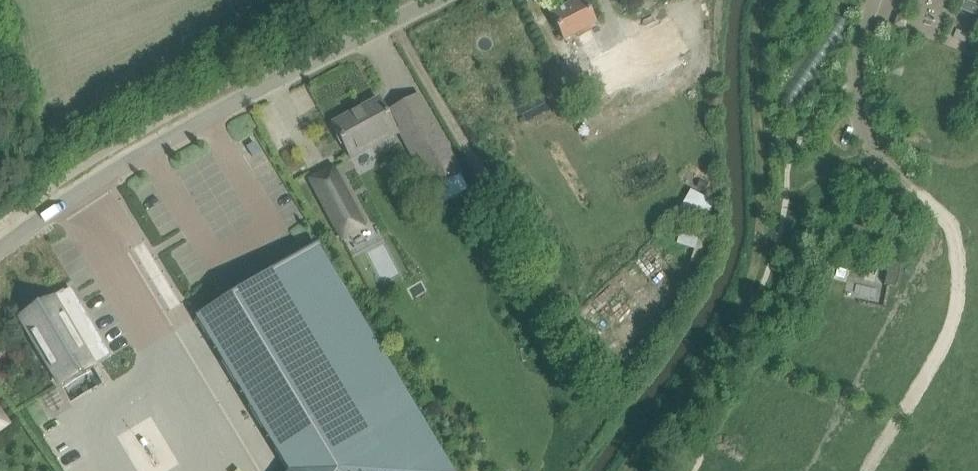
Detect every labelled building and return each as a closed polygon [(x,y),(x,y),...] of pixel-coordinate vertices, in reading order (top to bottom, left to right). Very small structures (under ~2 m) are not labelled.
[(551,14),(560,32),(564,40),(577,33),(590,27),(596,24),(591,16),(583,0),(578,0),(551,14)] [(332,124),(342,141),(349,154),(369,143),(371,146),(398,132),(385,110),(379,99),(332,124)] [(428,112),(399,128),(432,189),(461,173),(428,112)] [(331,167),(305,181),(339,244),(365,230),(331,167)] [(700,179),(697,186),(705,190),(708,183),(700,179)] [(480,187),(467,195),(474,207),(487,200),(480,187)] [(686,205),(701,211),(708,194),(692,188),(686,205)] [(683,223),(676,243),(694,249),(690,261),(700,265),(711,233),(683,223)] [(315,244),(196,317),(290,470),(451,470),(315,244)] [(899,283),(904,262),(893,259),(888,281),(899,283)] [(113,356),(80,301),(73,306),(64,291),(41,304),(42,305),(20,319),(61,387),(113,356)] [(0,406),(0,433),(13,424),(0,406)]
